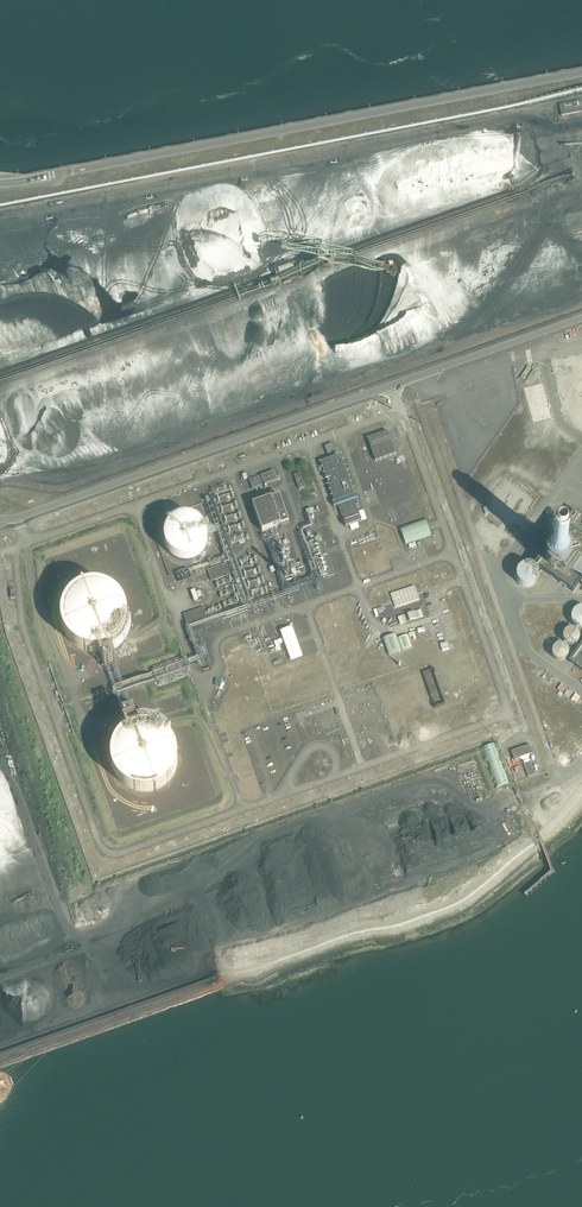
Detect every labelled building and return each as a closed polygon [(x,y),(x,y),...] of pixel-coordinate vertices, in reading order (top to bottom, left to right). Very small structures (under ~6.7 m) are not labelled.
[(561,116),(581,113),(579,102),(559,106),(561,116)] [(574,387),(570,388),(568,381),(558,384),(568,422),(581,418),(581,416),(574,387)] [(549,417),(544,396),(530,399),(535,420),(549,417)] [(558,442),(562,437),(545,423),(541,429),(558,442)] [(367,438),(375,461),(395,454),(387,432),(367,438)] [(335,443),(337,450),(343,448),(341,441),(335,443)] [(334,451),(332,444),(324,447),(327,454),(334,451)] [(334,507),(338,506),(345,527),(362,521),(357,508),(360,507),(358,503),(355,504),(354,500),(358,498),(356,494),(355,495),(340,456),(320,463),(326,480),(327,479),(328,479),(327,480),(327,481),(328,482),(329,482),(330,484),(328,485),(334,502),(332,503),(334,507)] [(252,487),(253,490),(277,481),(281,479),(279,475),(276,476),(274,471),(270,473),(249,480),(252,487)] [(305,488),(300,474),(294,476),(299,490),(305,488)] [(485,488),(493,494),(504,480),(497,474),(485,488)] [(279,495),(252,505),(262,532),(288,522),(279,495)] [(574,510),(564,525),(557,520),(543,539),(549,544),(531,569),(532,569),(533,570),(534,571),(535,571),(535,572),(536,573),(536,574),(537,575),(537,576),(541,570),(573,593),(580,583),(581,580),(581,516),(574,510)] [(206,541),(206,537),(206,533),(205,530),(203,527),(201,524),(198,521),(195,519),(192,518),(188,517),(185,516),(181,517),(177,517),(174,519),(171,521),(168,524),(166,527),(164,530),(163,533),(163,537),(163,541),(164,544),(165,548),(167,551),(169,554),(172,556),(176,558),(179,559),(183,559),(186,560),(190,559),(193,558),(197,556),(199,554),(202,551),(204,548),(205,544),(206,541)] [(431,536),(425,519),(401,527),(406,545),(431,536)] [(392,568),(404,563),(401,557),(389,561),(392,568)] [(211,582),(231,575),(227,564),(223,565),(207,570),(211,582)] [(127,622),(127,619),(127,615),(126,612),(125,609),(124,606),(123,603),(121,600),(120,597),(117,595),(115,593),(113,591),(110,589),(107,588),(104,586),(101,586),(98,585),(94,585),(91,585),(88,585),(85,586),(81,587),(79,588),(76,590),(73,591),(70,593),(68,596),(66,598),(64,601),(63,604),(62,607),(61,610),(60,613),(60,616),(60,620),(60,623),(60,626),(61,629),(63,632),(64,635),(66,638),(68,640),(70,643),(72,645),(75,647),(78,648),(81,650),(84,651),(87,651),(90,652),(94,652),(97,652),(100,651),(103,650),(106,649),(109,648),(112,646),(115,644),(117,642),(119,640),(121,637),(123,634),(124,631),(125,628),(126,625),(127,622)] [(415,586),(391,594),(395,608),(419,600),(415,586)] [(576,605),(570,623),(581,627),(581,607),(576,605)] [(203,608),(183,615),(187,625),(207,618),(203,608)] [(280,631),(290,660),(302,656),(292,627),(280,631)] [(563,630),(565,644),(552,645),(554,661),(570,659),(569,646),(580,645),(578,628),(563,630)] [(418,631),(409,633),(411,640),(420,637),(418,631)] [(401,650),(395,633),(383,638),(389,655),(401,650)] [(408,635),(398,639),(402,651),(412,648),(408,635)] [(569,662),(581,671),(581,643),(569,662)] [(424,671),(432,699),(440,697),(432,669),(424,671)] [(181,760),(181,756),(181,753),(180,750),(179,746),(178,743),(177,740),(175,737),(173,735),(171,732),(168,730),(165,728),(162,726),(159,725),(156,724),(153,723),(149,723),(146,723),(143,723),(139,724),(136,725),(133,726),(130,727),(127,729),(124,731),(122,734),(120,736),(118,739),(116,742),(115,745),(114,748),(113,752),(113,755),(113,758),(113,762),(114,765),(115,768),(116,771),(118,774),(120,777),(122,780),(125,782),(127,784),(130,786),(133,787),(136,789),(140,790),(143,790),(146,790),(150,790),(153,790),(156,789),(160,788),(163,787),(166,785),(168,783),(171,781),(173,778),(175,775),(177,773),(178,770),(179,766),(180,763),(181,760)] [(509,783),(495,744),(483,748),(496,787),(509,783)] [(531,754),(532,754),(530,746),(512,752),(514,760),(519,759),(522,760),(528,777),(534,775),(529,758),(531,754)]
